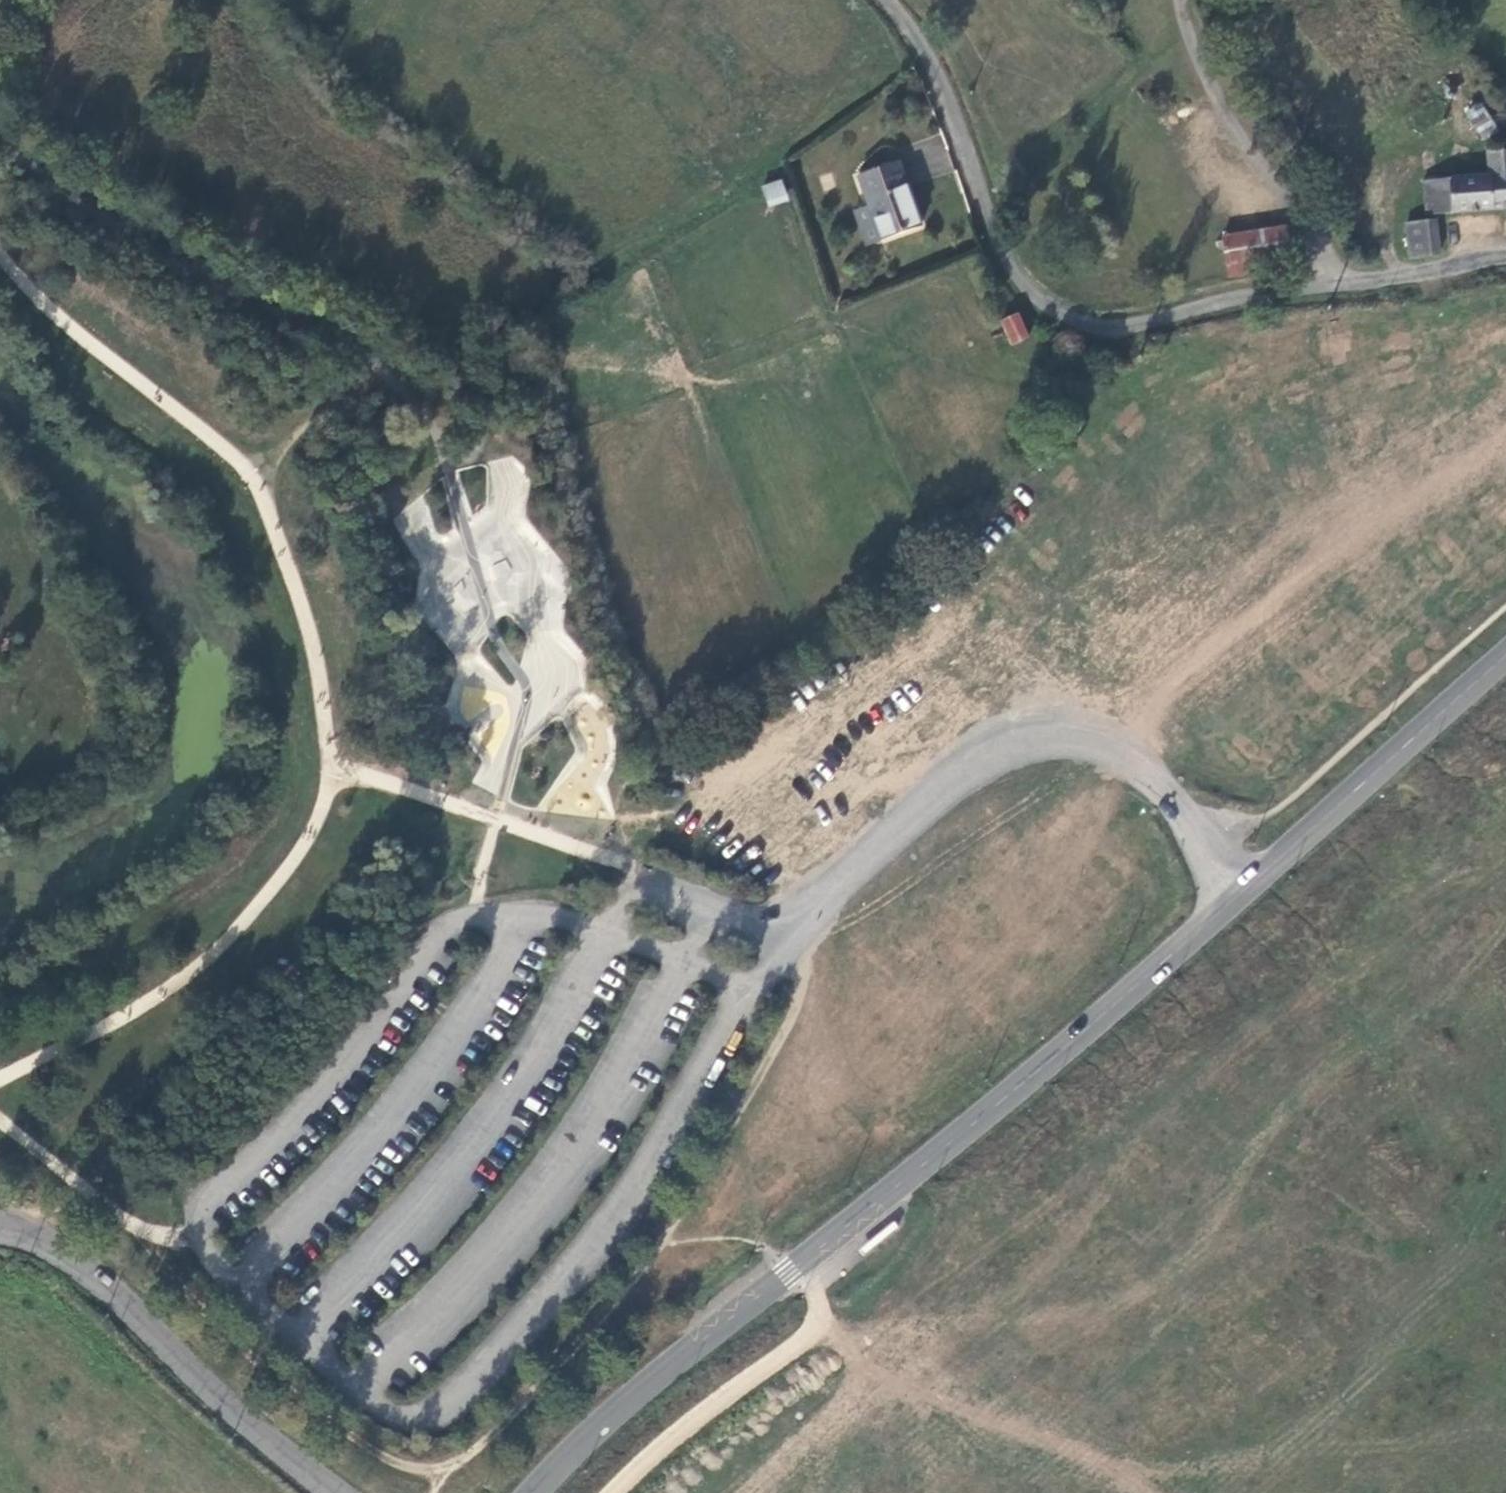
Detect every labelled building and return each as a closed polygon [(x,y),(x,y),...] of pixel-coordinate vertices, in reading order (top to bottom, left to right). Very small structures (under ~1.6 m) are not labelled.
[(1479,99),(1463,110),(1482,137),(1498,126),(1479,99)] [(1492,154),(1494,179),(1426,183),(1429,214),(1505,210),(1505,153),(1492,154)] [(871,210),(882,240),(922,225),(899,162),(859,178),(871,210)] [(783,179),(761,184),(766,206),(788,202),(783,179)] [(871,210),(857,215),(868,246),(882,240),(871,210)] [(1409,224),(1413,258),(1441,255),(1437,222),(1409,224)] [(1287,225),(1223,236),(1230,275),(1294,265),(1287,225)] [(1018,313),(1000,321),(1011,346),(1030,339),(1018,313)]
